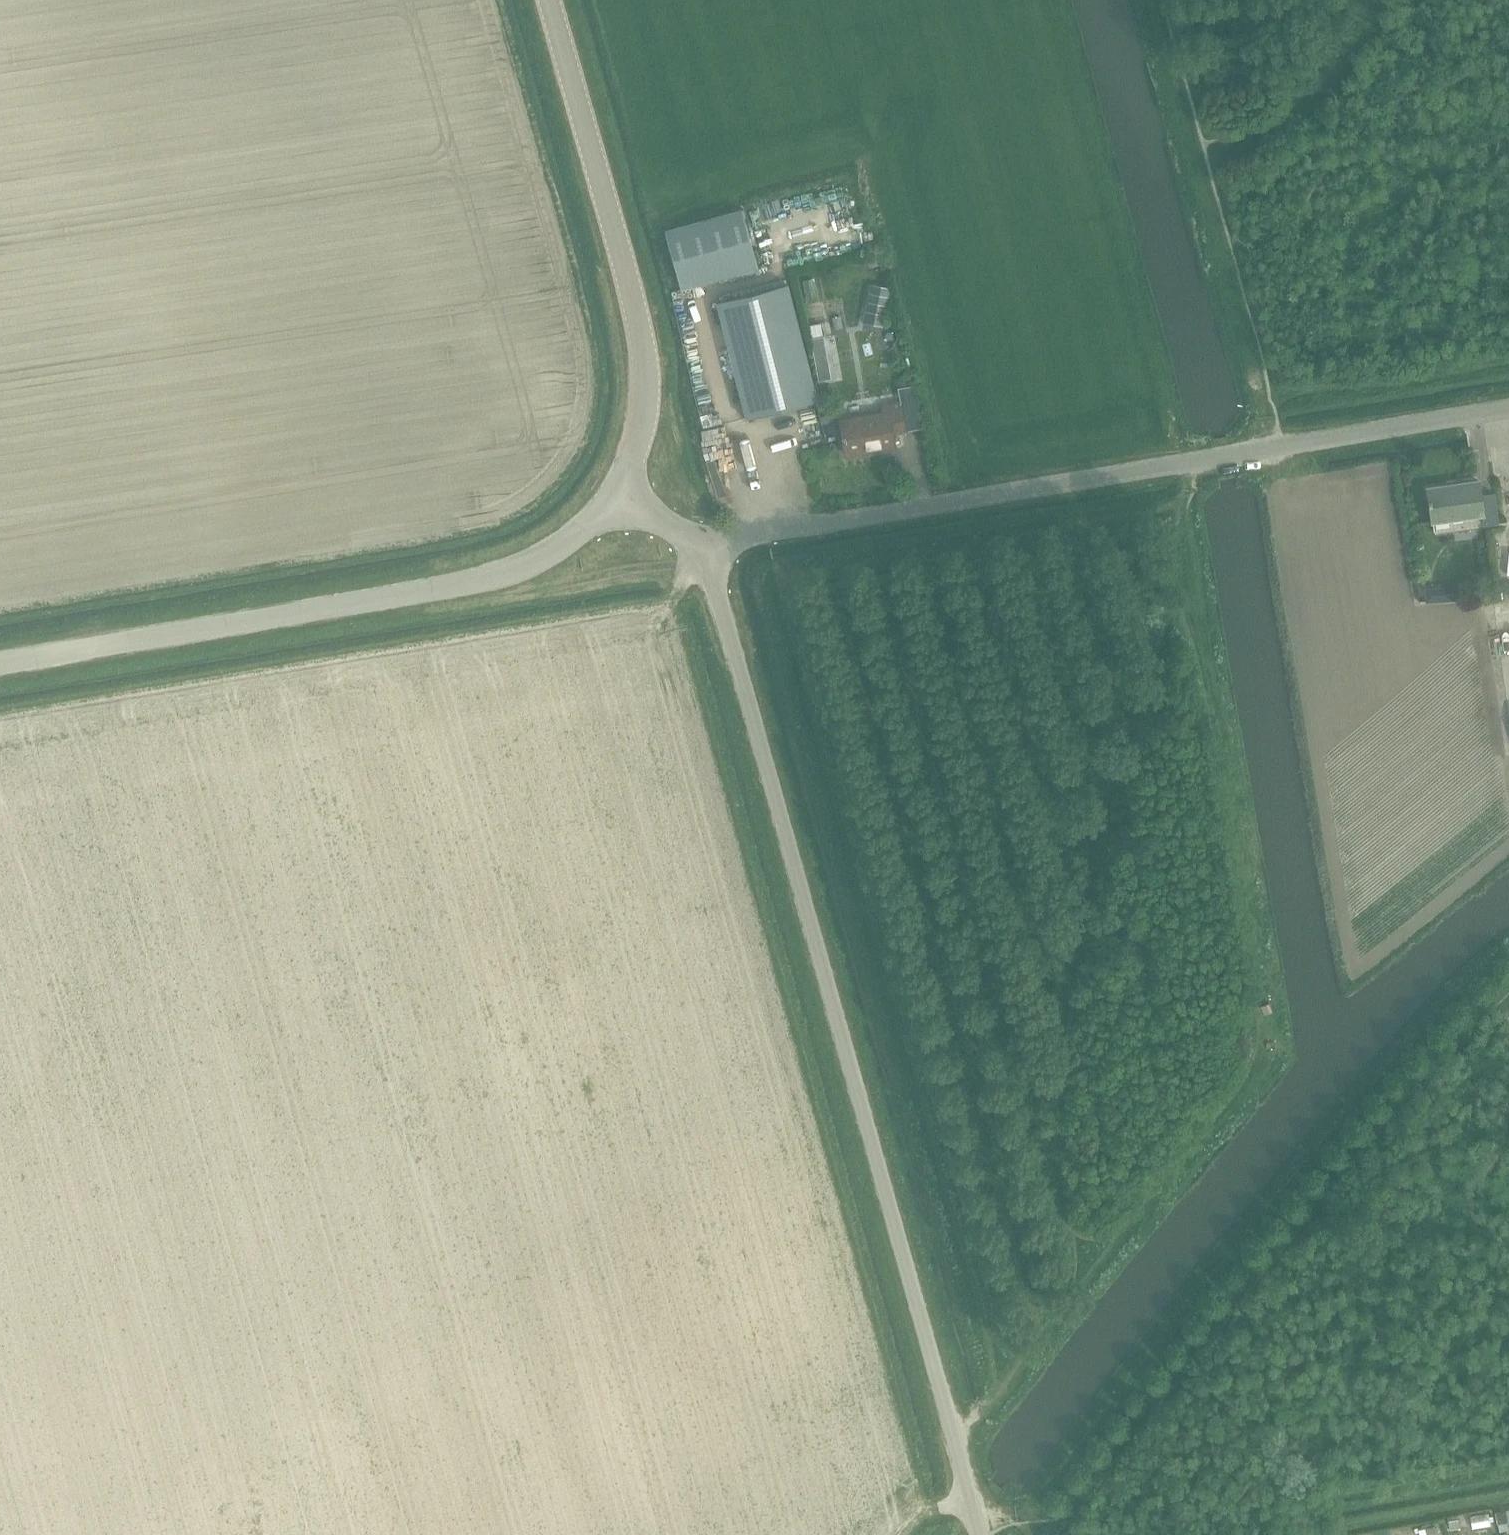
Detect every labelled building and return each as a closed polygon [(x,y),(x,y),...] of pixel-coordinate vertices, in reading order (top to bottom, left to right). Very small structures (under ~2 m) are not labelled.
[(797,212),(799,218),(808,215),(799,185),(777,192),(785,216),(797,212)] [(742,210),(665,231),(681,289),(758,268),(742,210)] [(870,283),(867,301),(889,305),(892,291),(893,287),(890,286),(870,283)] [(784,285),(718,301),(747,418),(813,401),(784,285)] [(823,335),(811,338),(813,350),(826,348),(823,335)] [(884,415),(841,421),(843,438),(843,444),(845,444),(846,454),(895,446),(893,435),(906,433),(901,403),(883,405),(884,415)] [(1426,489),(1428,499),(1426,500),(1427,505),(1428,505),(1431,521),(1482,514),(1483,524),(1497,522),(1493,493),(1480,495),(1478,481),(1426,489)] [(1460,584),(1443,585),(1444,598),(1461,597),(1460,584)] [(1506,1510),(1495,1512),(1497,1523),(1508,1521),(1506,1510)] [(1459,1519),(1449,1521),(1450,1529),(1461,1527),(1459,1519)] [(1426,1528),(1428,1534),(1439,1534),(1436,1525),(1426,1528)]
